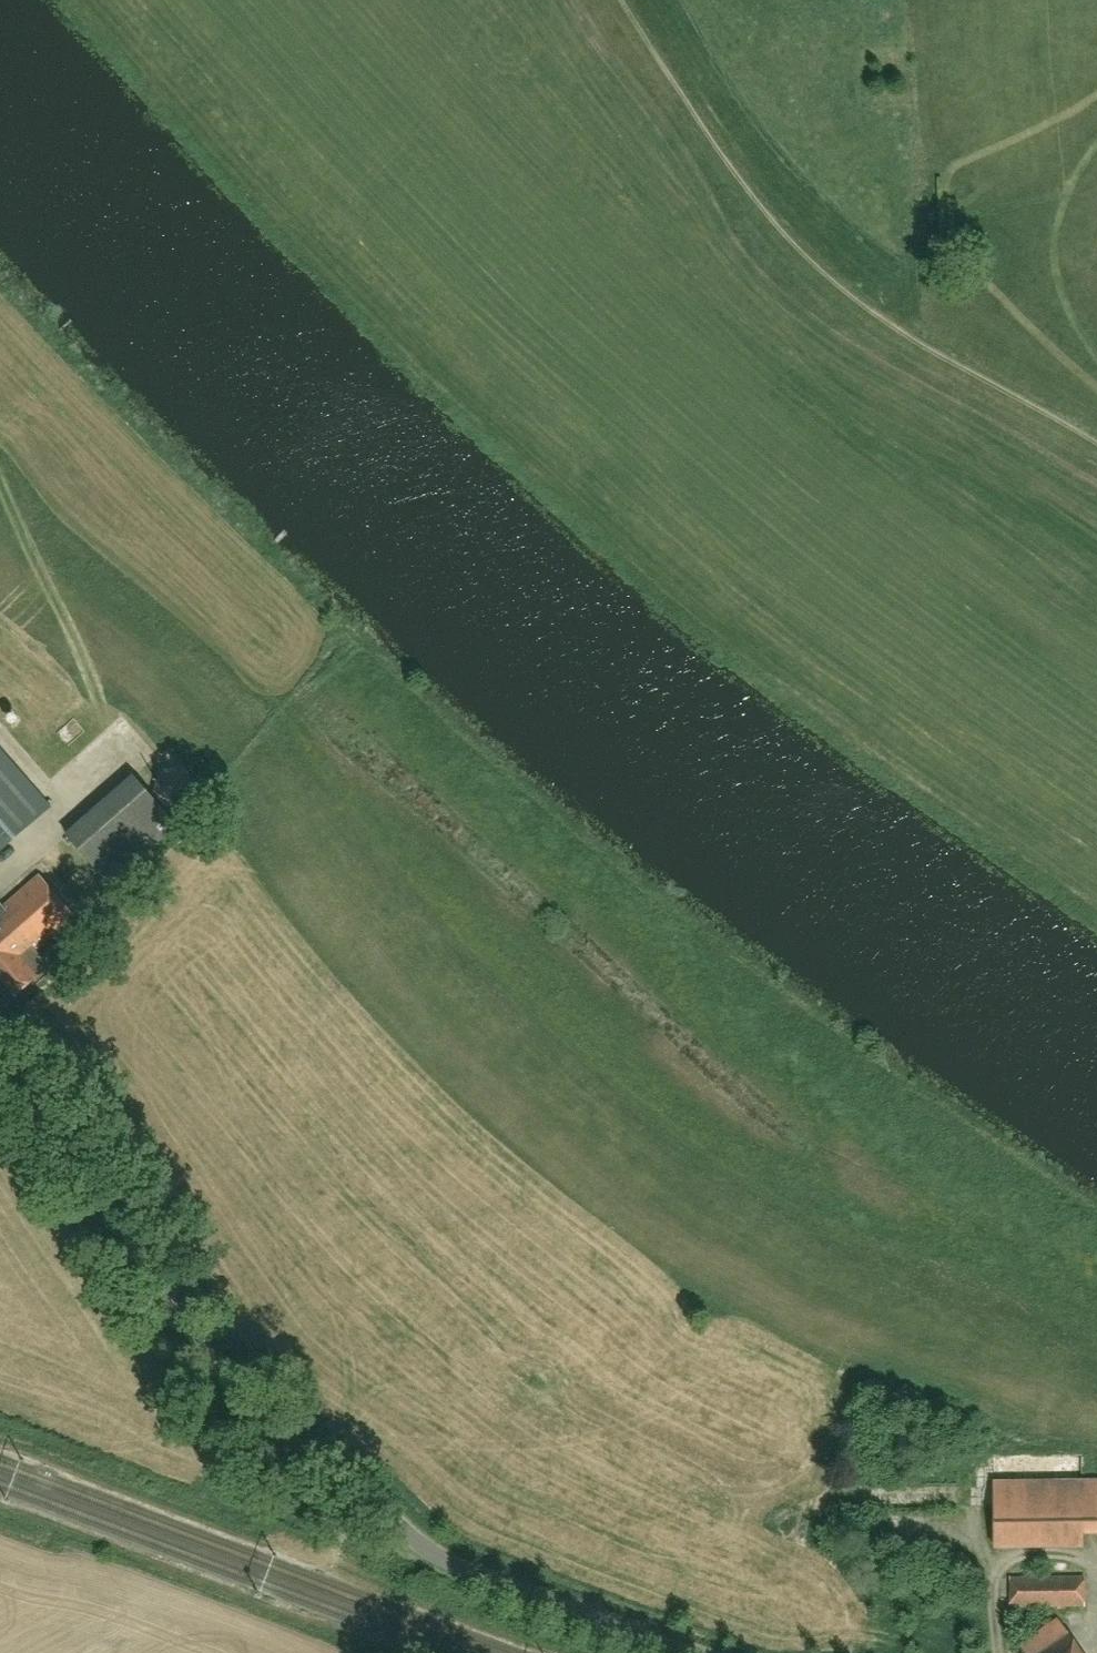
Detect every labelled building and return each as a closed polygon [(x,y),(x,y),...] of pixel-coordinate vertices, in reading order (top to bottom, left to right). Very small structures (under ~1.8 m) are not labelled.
[(50,807),(0,750),(0,850),(50,807)] [(117,776),(59,842),(108,884),(166,818),(117,776)] [(57,896),(39,875),(2,908),(0,906),(0,977),(17,996),(42,975),(27,959),(75,916),(57,896)] [(995,1481),(996,1546),(1083,1545),(1083,1532),(1096,1532),(1096,1480),(995,1481)] [(1085,1577),(1011,1578),(1011,1606),(1085,1605),(1085,1577)] [(1060,1617),(1019,1643),(1025,1652),(1085,1652),(1072,1633),(1060,1617)]
